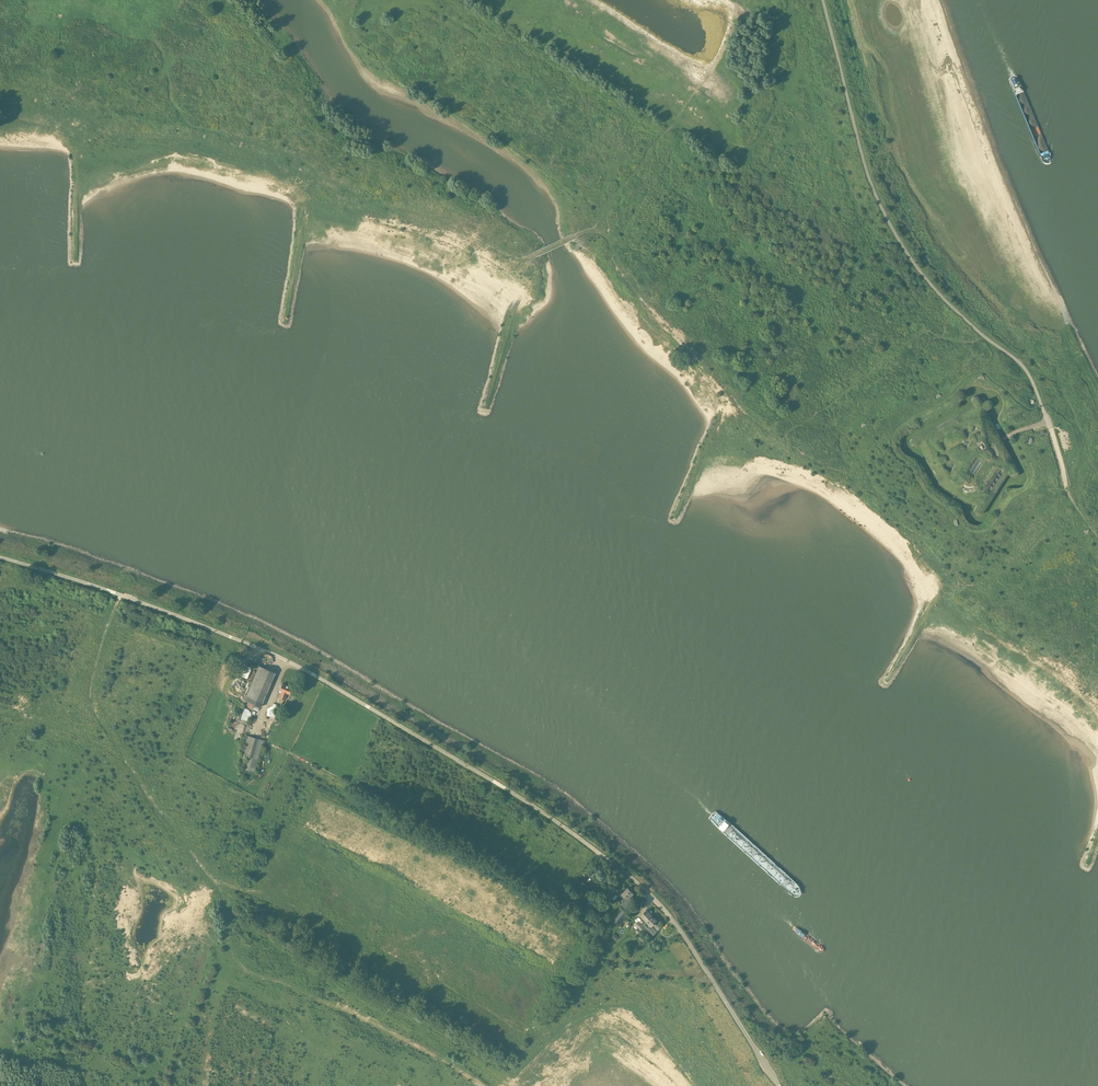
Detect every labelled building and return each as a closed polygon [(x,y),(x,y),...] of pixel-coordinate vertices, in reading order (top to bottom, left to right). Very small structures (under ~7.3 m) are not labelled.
[(266,667),(273,669),(274,662),(267,660),(266,667)] [(259,665),(244,700),(260,707),(275,672),(259,665)] [(243,667),(241,678),(247,680),(250,668),(243,667)] [(279,689),(281,690),(279,697),(279,698),(278,701),(282,702),(283,699),(284,700),(287,693),(294,696),(297,690),(282,683),(279,689)] [(267,709),(267,716),(269,715),(274,718),(280,715),(279,710),(282,711),(284,708),(274,703),(272,706),(267,709)] [(249,715),(250,715),(252,710),(244,708),(241,719),(247,720),(249,715)] [(246,735),(240,754),(246,756),(242,769),(254,772),(264,740),(246,735)] [(621,894),(626,899),(621,904),(626,909),(632,904),(630,902),(632,899),(629,897),(633,893),(627,888),(621,894)] [(639,903),(637,905),(639,908),(642,905),(643,906),(647,902),(643,898),(638,902),(639,903)] [(623,909),(614,920),(619,925),(628,914),(623,909)] [(646,909),(639,916),(644,922),(651,915),(646,909)] [(652,927),(651,925),(657,920),(656,919),(655,917),(654,917),(651,915),(646,920),(644,922),(646,924),(644,926),(648,930),(652,927)] [(639,932),(644,927),(642,924),(636,929),(635,931),(637,933),(639,932)]
